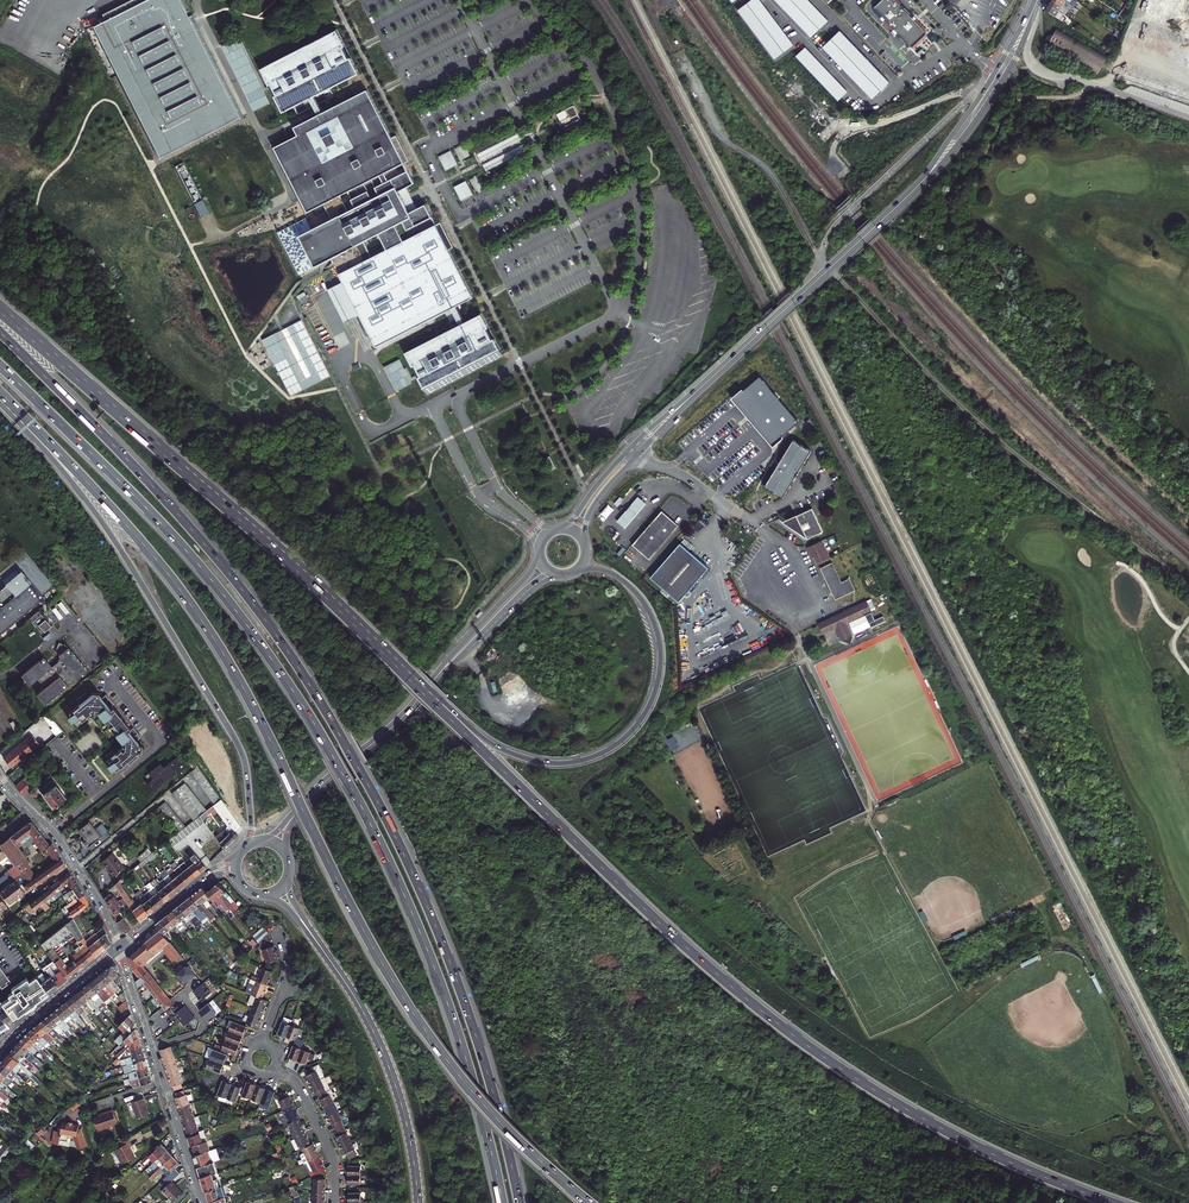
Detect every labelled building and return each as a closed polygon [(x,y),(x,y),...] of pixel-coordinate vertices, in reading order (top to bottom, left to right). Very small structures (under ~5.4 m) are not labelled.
[(243,115),(193,15),(188,17),(180,0),(130,0),(102,14),(104,20),(92,26),(159,158),(243,115)] [(776,59),(800,40),(769,0),(750,0),(738,9),(776,59)] [(813,35),(828,20),(808,0),(779,0),(813,35)] [(875,9),(877,10),(876,12),(877,13),(876,15),(882,22),(882,23),(884,26),(885,25),(894,35),(896,33),(894,36),(897,39),(898,38),(911,51),(913,49),(914,51),(915,50),(917,52),(929,40),(928,38),(929,37),(928,35),(929,34),(897,0),(884,0),(875,9)] [(1071,6),(1063,0),(1062,0),(1060,0),(1059,2),(1057,4),(1057,5),(1062,8),(1063,7),(1068,10),(1071,6)] [(1071,6),(1079,11),(1082,6),(1079,4),(1074,1),(1074,0),(1062,0),(1063,0),(1071,6)] [(1055,7),(1054,9),(1064,16),(1066,17),(1067,16),(1065,15),(1067,11),(1068,10),(1063,7),(1062,8),(1057,5),(1055,7)] [(1052,12),(1050,15),(1060,21),(1064,16),(1054,9),(1052,12)] [(1057,28),(1047,46),(1098,76),(1108,58),(1057,28)] [(332,222),(313,232),(307,220),(279,234),(300,277),(332,260),(343,283),(328,291),(345,324),(360,317),(375,347),(412,328),(421,344),(405,352),(407,356),(412,365),(418,375),(417,376),(420,381),(427,394),(426,395),(427,395),(504,356),(503,355),(503,356),(501,351),(494,338),(493,339),(488,328),(489,328),(484,318),(485,318),(482,313),(478,315),(478,316),(466,322),(457,306),(473,298),(449,250),(454,247),(441,222),(436,225),(426,204),(417,209),(407,187),(415,183),(405,163),(410,160),(397,135),(392,137),(368,89),(325,111),(324,109),(317,95),(360,74),(352,57),(350,58),(345,47),(339,35),(340,35),(337,29),(333,32),(261,69),(269,86),(270,86),(275,96),(275,97),(283,113),(309,99),(316,112),(317,115),(293,127),(297,135),(274,148),(307,213),(323,204),(332,222)] [(823,45),(873,98),(891,81),(841,29),(823,45)] [(1122,32),(1117,29),(1114,34),(1118,38),(1122,32)] [(805,51),(796,60),(839,104),(848,95),(805,51)] [(1117,79),(1188,103),(1188,101),(1118,77),(1117,79)] [(559,124),(562,130),(569,125),(571,128),(582,122),(574,106),(554,116),(558,123),(559,124)] [(480,160),(522,139),(519,133),(477,154),(480,160)] [(528,150),(525,144),(483,165),(486,171),(528,150)] [(450,151),(440,157),(446,170),(457,165),(450,151)] [(466,182),(455,188),(462,200),(472,195),(466,182)] [(209,212),(202,200),(194,204),(200,216),(209,212)] [(290,395),(330,375),(301,319),(281,329),(261,339),(290,395)] [(396,392),(411,385),(399,360),(385,367),(396,392)] [(799,422),(760,377),(743,391),(736,397),(761,426),(775,442),(783,436),(799,422)] [(736,397),(743,391),(742,389),(732,399),(773,447),(784,438),(783,436),(775,442),(736,397)] [(811,450),(793,439),(780,461),(779,463),(778,465),(771,476),(765,486),(783,497),(811,450)] [(545,458),(551,470),(556,468),(550,455),(545,458)] [(646,502),(639,496),(617,521),(625,528),(646,502)] [(623,500),(620,498),(614,504),(617,507),(623,500)] [(609,507),(608,505),(606,508),(602,513),(600,515),(601,515),(605,518),(606,520),(608,517),(612,512),(614,510),(612,509),(609,507)] [(808,539),(823,532),(813,508),(797,515),(791,518),(790,519),(789,520),(789,521),(789,523),(789,524),(790,526),(791,527),(792,527),(794,527),(793,528),(805,537),(806,536),(808,539)] [(649,561),(678,527),(661,513),(632,546),(649,561)] [(791,518),(797,515),(796,513),(782,519),(793,528),(794,527),(792,527),(791,527),(790,526),(789,524),(789,523),(789,521),(789,520),(790,519),(791,518)] [(822,541),(807,548),(808,550),(823,543),(822,541)] [(823,543),(808,550),(810,554),(811,557),(814,556),(817,564),(830,558),(823,543)] [(679,544),(651,577),(664,589),(678,601),(706,568),(693,557),(679,544)] [(832,563),(820,569),(835,601),(856,591),(850,580),(841,584),(832,563)] [(44,598),(19,568),(0,584),(0,590),(6,585),(15,597),(1,608),(0,607),(0,634),(44,598)] [(866,601),(818,623),(823,635),(836,629),(841,641),(853,636),(847,624),(866,615),(871,628),(885,621),(883,617),(875,620),(871,611),(874,610),(872,606),(869,607),(866,601)] [(29,620),(36,628),(38,626),(44,633),(51,627),(38,612),(29,620)] [(54,654),(59,656),(59,657),(77,680),(86,672),(82,666),(71,653),(70,654),(69,654),(70,652),(70,651),(69,650),(68,650),(67,650),(66,650),(66,647),(57,644),(56,648),(55,651),(54,654)] [(69,686),(77,680),(59,657),(59,656),(58,658),(59,660),(57,662),(57,663),(51,668),(45,660),(43,659),(42,659),(41,659),(40,660),(40,662),(40,663),(38,662),(32,666),(20,676),(29,687),(46,672),(53,682),(36,696),(45,706),(55,698),(63,691),(61,690),(62,689),(63,690),(64,690),(65,690),(66,689),(66,688),(66,686),(63,682),(64,681),(69,686)] [(116,735),(122,743),(124,742),(126,743),(125,750),(123,751),(121,749),(117,753),(116,752),(110,756),(113,760),(109,764),(107,765),(110,770),(113,768),(115,769),(124,762),(123,762),(125,761),(128,765),(137,757),(134,753),(137,751),(140,751),(140,744),(137,744),(134,740),(138,737),(131,727),(127,731),(126,729),(128,728),(111,707),(109,709),(108,708),(112,705),(105,695),(100,698),(98,695),(98,692),(91,691),(90,694),(88,696),(84,692),(75,699),(78,704),(77,705),(77,704),(68,711),(69,713),(66,715),(70,720),(72,718),(77,714),(80,718),(85,714),(84,713),(89,709),(87,707),(89,705),(95,706),(97,708),(95,710),(102,718),(103,719),(106,717),(117,731),(114,733),(116,735)] [(48,732),(54,739),(61,733),(46,714),(41,718),(51,730),(48,732)] [(101,718),(115,736),(116,735),(114,733),(117,731),(106,717),(103,719),(102,718),(101,718)] [(2,759),(10,768),(38,746),(31,736),(2,759)] [(666,736),(665,737),(671,750),(679,746),(674,736),(668,739),(666,736)] [(172,760),(179,768),(184,763),(178,755),(172,760)] [(178,771),(170,762),(165,766),(161,763),(150,772),(154,777),(148,782),(155,790),(178,771)] [(23,764),(7,777),(8,779),(9,780),(25,767),(23,764)] [(218,799),(196,769),(190,774),(211,805),(218,799)] [(28,791),(30,790),(22,781),(15,787),(22,796),(28,791)] [(52,781),(38,791),(52,809),(66,799),(52,781)] [(169,796),(190,823),(193,820),(198,817),(203,812),(182,785),(169,796)] [(222,805),(219,800),(212,805),(228,828),(229,829),(236,824),(222,805)] [(165,801),(157,807),(178,833),(180,831),(185,827),(165,801)] [(198,817),(193,820),(198,826),(202,823),(198,817)] [(193,820),(190,823),(195,829),(198,826),(193,820)] [(7,855),(14,865),(17,869),(19,872),(22,875),(31,869),(27,863),(28,862),(25,858),(26,857),(19,847),(23,845),(20,841),(30,833),(33,837),(39,832),(35,827),(31,821),(0,844),(0,846),(7,855)] [(190,823),(187,825),(192,832),(195,829),(190,823)] [(85,843),(83,844),(88,850),(108,833),(102,826),(96,831),(89,824),(79,832),(85,840),(87,842),(85,843)] [(228,835),(218,844),(221,848),(223,850),(231,842),(234,839),(237,836),(234,833),(239,829),(236,824),(229,829),(227,830),(226,833),(228,835)] [(187,825),(184,828),(189,834),(192,832),(187,825)] [(184,828),(180,831),(185,837),(187,836),(189,834),(184,828)] [(214,838),(218,844),(228,835),(226,833),(227,830),(229,829),(228,828),(214,838)] [(178,833),(177,833),(182,840),(185,837),(180,831),(178,833)] [(33,837),(36,842),(43,837),(39,832),(33,837)] [(177,833),(174,836),(179,843),(182,840),(177,833)] [(174,836),(170,839),(175,845),(179,843),(174,836)] [(49,845),(43,837),(36,842),(43,850),(45,849),(48,852),(50,851),(56,861),(36,875),(34,873),(25,879),(27,882),(23,884),(27,890),(31,889),(66,865),(52,843),(49,845)] [(167,842),(171,848),(175,845),(170,839),(167,842)] [(147,858),(151,854),(148,849),(137,857),(141,862),(147,858)] [(108,869),(113,876),(124,867),(112,852),(101,861),(108,869)] [(183,862),(194,877),(195,875),(199,872),(204,869),(204,868),(193,854),(183,862)] [(191,879),(194,877),(183,862),(178,867),(189,881),(191,879)] [(186,883),(189,881),(178,867),(175,869),(178,873),(176,875),(183,885),(186,883)] [(22,875),(25,879),(34,873),(31,869),(22,875)] [(181,887),(183,885),(176,875),(171,869),(166,873),(178,889),(181,887)] [(162,879),(173,893),(176,891),(178,889),(166,873),(164,870),(159,874),(162,879)] [(71,873),(70,871),(67,874),(64,876),(69,882),(73,887),(78,883),(71,873)] [(17,898),(25,891),(20,885),(23,883),(23,884),(27,882),(25,879),(22,875),(15,880),(16,881),(13,884),(9,887),(17,898)] [(64,876),(59,880),(63,886),(69,882),(64,876)] [(156,878),(154,880),(168,898),(169,897),(171,895),(173,893),(162,879),(158,881),(156,878)] [(168,898),(154,880),(154,879),(149,883),(162,902),(165,900),(168,898)] [(50,887),(55,893),(63,886),(59,880),(54,884),(50,887)] [(122,898),(125,902),(127,906),(138,921),(142,918),(146,914),(138,901),(132,905),(117,882),(113,885),(117,891),(122,898)] [(160,904),(162,902),(149,883),(149,882),(144,886),(147,891),(157,906),(160,904)] [(234,901),(219,883),(218,883),(215,885),(213,888),(229,908),(236,915),(239,913),(236,910),(231,903),(234,901)] [(74,889),(78,896),(80,898),(85,894),(82,890),(80,885),(74,889)] [(17,898),(9,887),(4,890),(0,893),(8,903),(9,904),(17,898)] [(45,900),(51,896),(53,894),(55,893),(50,887),(42,893),(41,895),(45,900)] [(209,918),(212,922),(216,919),(214,917),(215,917),(208,908),(212,905),(215,909),(219,906),(215,902),(212,904),(208,900),(212,898),(207,892),(203,888),(203,887),(197,892),(191,896),(206,915),(209,918)] [(229,908),(213,888),(210,890),(207,892),(212,898),(215,902),(219,906),(222,904),(226,910),(229,908)] [(112,896),(108,889),(100,895),(106,905),(111,915),(118,910),(117,909),(118,908),(125,902),(122,898),(117,901),(113,895),(112,896)] [(133,894),(138,901),(146,914),(149,912),(152,910),(142,894),(139,890),(133,894)] [(154,908),(157,906),(147,891),(142,894),(152,910),(154,908)] [(0,893),(0,894),(0,897),(6,905),(8,903),(0,893)] [(88,899),(85,894),(80,898),(82,902),(86,908),(91,904),(88,899)] [(34,900),(27,906),(31,911),(41,904),(45,900),(41,895),(34,900)] [(45,900),(48,904),(51,902),(50,901),(53,898),(51,896),(45,900)] [(188,899),(185,901),(195,913),(193,915),(194,917),(196,915),(201,920),(206,915),(191,896),(188,899)] [(54,898),(53,898),(50,901),(51,902),(48,904),(50,907),(52,910),(55,907),(53,905),(57,902),(55,899),(54,898)] [(190,919),(197,927),(203,923),(201,920),(196,915),(194,917),(193,915),(195,913),(185,901),(182,903),(179,906),(190,919)] [(236,910),(239,907),(234,901),(231,903),(236,910)] [(86,908),(82,902),(77,906),(81,911),(86,908)] [(121,911),(127,906),(125,902),(118,908),(121,912),(121,911)] [(87,914),(94,910),(91,904),(86,908),(84,910),(87,914)] [(77,906),(70,912),(73,917),(81,911),(77,906)] [(176,908),(174,910),(185,924),(190,919),(179,906),(176,908)] [(54,914),(52,910),(50,907),(47,910),(44,912),(46,914),(49,918),(54,914)] [(121,912),(118,908),(117,909),(118,910),(119,911),(117,912),(122,918),(123,917),(131,927),(135,924),(127,914),(124,916),(121,911),(121,912)] [(119,911),(118,910),(111,915),(115,923),(117,923),(124,932),(127,930),(131,927),(123,917),(122,918),(117,912),(119,911)] [(180,930),(181,932),(187,927),(185,924),(174,910),(170,912),(167,915),(180,930)] [(74,917),(82,932),(85,931),(77,915),(74,917)] [(180,930),(167,915),(165,917),(162,919),(170,930),(172,932),(170,933),(171,934),(173,933),(174,935),(180,930)] [(67,922),(66,923),(72,931),(78,941),(80,939),(84,936),(82,932),(74,917),(74,918),(70,920),(67,922)] [(156,924),(156,925),(160,930),(171,943),(174,941),(167,933),(170,930),(162,919),(159,922),(156,924)] [(1073,926),(1070,919),(1062,929),(1063,931),(1073,926)] [(47,938),(52,947),(72,931),(66,923),(62,926),(58,930),(47,938)] [(97,931),(96,931),(105,948),(108,946),(110,944),(110,941),(103,926),(97,931)] [(259,930),(264,936),(268,932),(263,926),(259,930)] [(171,943),(160,930),(140,947),(133,953),(128,956),(132,969),(140,978),(136,981),(137,984),(138,987),(144,983),(166,1011),(167,1012),(174,1006),(174,1005),(173,1006),(141,966),(146,962),(148,964),(165,949),(174,961),(181,955),(171,943)] [(252,935),(259,942),(264,936),(259,930),(252,935)] [(105,948),(96,931),(94,932),(95,934),(95,935),(96,938),(94,939),(100,952),(103,950),(105,948)] [(100,952),(94,939),(92,940),(91,938),(92,936),(91,935),(86,939),(95,956),(98,954),(100,952)] [(85,945),(81,948),(90,960),(92,958),(95,956),(86,939),(84,936),(80,939),(81,940),(85,945)] [(60,958),(52,947),(47,938),(41,943),(53,960),(54,962),(60,958)] [(90,960),(81,948),(80,946),(74,950),(76,952),(80,957),(86,964),(88,962),(90,960)] [(273,946),(262,950),(267,963),(278,960),(277,957),(276,954),(277,954),(275,950),(274,946),(273,946)] [(82,967),(86,964),(80,957),(76,960),(82,967)] [(77,971),(72,964),(67,968),(60,958),(54,962),(66,980),(72,975),(77,971)] [(45,970),(47,968),(52,976),(59,986),(63,983),(66,980),(54,962),(53,960),(43,967),(45,970)] [(77,971),(82,967),(76,960),(72,964),(77,971)] [(110,967),(108,968),(123,988),(123,989),(124,988),(116,966),(112,965),(110,967)] [(8,977),(0,966),(0,985),(2,988),(11,982),(11,981),(8,977)] [(176,974),(183,984),(190,978),(191,979),(196,975),(189,967),(184,968),(176,974)] [(257,977),(252,975),(251,979),(268,985),(269,981),(270,979),(271,977),(270,977),(273,972),(265,969),(261,967),(257,977)] [(123,988),(108,968),(105,971),(101,974),(116,993),(123,988)] [(59,986),(52,976),(48,979),(43,972),(37,976),(43,983),(42,984),(49,994),(54,990),(59,986)] [(228,982),(234,985),(238,974),(233,972),(232,972),(232,973),(228,982)] [(96,978),(111,997),(116,993),(101,974),(98,976),(96,978)] [(1095,975),(1091,976),(1100,994),(1103,992),(1095,975)] [(12,1018),(13,1020),(18,1016),(25,1011),(36,1004),(36,1003),(39,1000),(46,996),(47,995),(49,994),(42,984),(36,976),(34,978),(29,981),(27,978),(12,989),(13,991),(8,995),(10,998),(2,1004),(12,1018)] [(105,1002),(111,997),(96,978),(93,980),(90,983),(105,1002)] [(268,985),(251,979),(246,992),(252,995),(256,996),(262,999),(265,993),(266,991),(266,989),(268,985)] [(84,987),(101,1008),(104,1012),(106,1010),(102,1004),(105,1002),(90,983),(87,985),(84,987)] [(201,1001),(211,993),(203,983),(193,991),(196,995),(197,994),(198,996),(198,997),(201,1001)] [(97,1011),(101,1008),(84,987),(82,989),(79,991),(89,1004),(94,1010),(96,1009),(97,1011)] [(86,1007),(89,1004),(79,991),(76,994),(73,996),(84,1009),(86,1007)] [(86,1011),(84,1009),(73,996),(71,998),(68,1001),(80,1016),(82,1014),(86,1011)] [(262,999),(256,996),(253,1006),(251,1010),(263,1014),(264,1010),(265,1008),(266,1006),(268,1001),(262,999)] [(123,1012),(129,1006),(127,999),(119,1008),(123,1012)] [(65,1003),(62,1005),(76,1022),(77,1023),(79,1021),(82,1025),(85,1023),(81,1018),(80,1016),(68,1001),(65,1003)] [(5,1022),(8,1020),(12,1018),(2,1004),(0,1002),(0,1015),(5,1022)] [(208,1003),(199,1010),(207,1020),(216,1013),(208,1003)] [(76,1022),(62,1005),(60,1007),(57,1009),(70,1026),(74,1032),(76,1030),(73,1025),(76,1022)] [(185,1005),(175,1013),(185,1025),(195,1018),(188,1010),(188,1009),(185,1005)] [(118,1017),(122,1022),(132,1013),(129,1006),(123,1012),(118,1017)] [(104,1012),(101,1008),(97,1011),(95,1012),(98,1016),(104,1012)] [(54,1012),(51,1014),(64,1031),(69,1037),(75,1032),(74,1032),(70,1026),(57,1009),(54,1012)] [(263,1014),(251,1010),(246,1023),(249,1024),(257,1028),(260,1022),(260,1020),(261,1018),(263,1014)] [(94,1021),(86,1011),(82,1014),(90,1024),(94,1021)] [(133,1017),(132,1013),(122,1022),(120,1025),(125,1030),(134,1020),(133,1017)] [(45,1019),(61,1034),(64,1031),(51,1014),(48,1016),(45,1019)] [(3,1031),(6,1029),(9,1027),(5,1022),(0,1015),(0,1027),(3,1031)] [(284,1037),(286,1038),(292,1022),(293,1020),(284,1017),(278,1033),(282,1035),(281,1036),(284,1037)] [(63,1036),(61,1034),(45,1019),(42,1021),(40,1023),(55,1038),(57,1037),(60,1040),(63,1036)] [(120,1045),(122,1042),(136,1028),(135,1024),(134,1020),(125,1030),(115,1040),(120,1045)] [(246,1026),(232,1021),(230,1028),(227,1027),(227,1030),(244,1036),(245,1034),(246,1031),(245,1030),(246,1026)] [(294,1023),(292,1022),(286,1038),(288,1039),(290,1040),(291,1038),(295,1040),(296,1037),(300,1028),(293,1025),(294,1023)] [(55,1038),(40,1023),(37,1025),(35,1027),(50,1042),(51,1042),(55,1038)] [(44,1046),(50,1042),(35,1027),(32,1029),(29,1031),(44,1046)] [(119,1056),(126,1049),(139,1036),(138,1032),(136,1028),(122,1042),(126,1046),(121,1051),(117,1055),(118,1057),(119,1056)] [(226,1032),(228,1033),(225,1040),(239,1045),(240,1041),(242,1042),(243,1039),(244,1036),(227,1030),(226,1032)] [(25,1036),(38,1049),(46,1057),(49,1054),(42,1048),(44,1046),(29,1031),(27,1034),(25,1036)] [(34,1054),(38,1049),(25,1036),(23,1039),(20,1041),(34,1054)] [(139,1036),(126,1049),(128,1050),(142,1045),(141,1040),(139,1036)] [(296,1037),(295,1040),(289,1057),(293,1058),(292,1060),(294,1061),(297,1062),(303,1046),(305,1041),(296,1037)] [(239,1045),(225,1040),(223,1046),(221,1045),(219,1048),(222,1049),(229,1052),(230,1052),(238,1055),(239,1053),(240,1050),(237,1049),(239,1045)] [(34,1054),(20,1041),(18,1044),(15,1047),(31,1061),(38,1069),(40,1067),(34,1060),(37,1057),(34,1054)] [(126,1046),(122,1042),(120,1045),(118,1048),(121,1051),(126,1046)] [(123,1055),(125,1058),(135,1055),(144,1051),(143,1048),(142,1045),(128,1050),(123,1055)] [(164,1063),(176,1060),(171,1046),(160,1050),(162,1055),(161,1056),(162,1058),(163,1060),(163,1059),(164,1063)] [(304,1049),(305,1047),(303,1046),(297,1062),(299,1063),(301,1064),(302,1062),(306,1064),(308,1058),(313,1060),(315,1055),(310,1053),(311,1052),(304,1049)] [(28,1064),(31,1061),(15,1047),(13,1049),(11,1052),(26,1066),(28,1064)] [(221,1052),(208,1047),(205,1057),(210,1059),(223,1064),(224,1062),(225,1060),(227,1061),(229,1055),(228,1055),(229,1052),(222,1049),(221,1052)] [(123,1066),(146,1058),(145,1055),(144,1051),(135,1055),(125,1058),(125,1059),(121,1060),(123,1066)] [(26,1066),(11,1052),(9,1054),(4,1060),(17,1072),(22,1067),(32,1076),(27,1081),(34,1089),(42,1081),(29,1069),(28,1068),(27,1068),(26,1066)] [(126,1074),(129,1073),(149,1065),(147,1062),(146,1058),(123,1066),(126,1074)] [(223,1064),(210,1059),(207,1065),(205,1064),(204,1067),(222,1074),(223,1071),(224,1068),(222,1068),(223,1064)] [(0,1064),(0,1067),(15,1081),(19,1078),(20,1076),(17,1072),(4,1060),(1,1063),(0,1064)] [(169,1077),(180,1073),(176,1060),(164,1063),(166,1067),(165,1068),(166,1070),(166,1072),(167,1071),(169,1077)] [(38,1069),(31,1061),(28,1064),(30,1065),(32,1068),(33,1067),(37,1071),(38,1069)] [(324,1077),(318,1064),(313,1067),(315,1071),(316,1070),(320,1079),(324,1077)] [(124,1080),(125,1082),(151,1073),(150,1069),(149,1065),(129,1073),(130,1078),(124,1080)] [(6,1084),(10,1080),(14,1084),(16,1082),(15,1081),(0,1067),(0,1078),(6,1084)] [(313,1067),(309,1069),(305,1071),(307,1074),(306,1075),(307,1078),(308,1080),(310,1084),(320,1079),(316,1070),(315,1071),(313,1067)] [(132,1083),(133,1088),(154,1080),(152,1077),(151,1073),(125,1082),(126,1085),(132,1083)] [(181,1083),(183,1083),(180,1073),(169,1077),(168,1077),(169,1081),(170,1081),(171,1084),(172,1086),(173,1086),(175,1090),(183,1088),(181,1083)] [(324,1077),(320,1079),(310,1084),(312,1088),(312,1087),(313,1090),(314,1092),(317,1091),(319,1095),(326,1091),(330,1089),(324,1077)] [(6,1094),(9,1092),(13,1096),(15,1093),(6,1084),(0,1078),(0,1088),(6,1094)] [(226,1079),(223,1078),(216,1096),(219,1097),(218,1099),(225,1102),(232,1084),(228,1082),(229,1081),(226,1079)] [(251,1080),(248,1079),(245,1087),(245,1088),(242,1095),(241,1096),(241,1097),(243,1098),(244,1096),(251,1099),(257,1085),(253,1083),(253,1082),(251,1080)] [(236,1083),(236,1085),(234,1085),(232,1084),(225,1102),(232,1105),(233,1103),(235,1104),(238,1095),(241,1096),(242,1095),(245,1088),(242,1087),(242,1086),(236,1083)] [(257,1085),(251,1099),(258,1101),(257,1103),(260,1104),(266,1086),(264,1085),(261,1084),(260,1086),(257,1085)] [(269,1087),(266,1086),(260,1104),(259,1106),(266,1109),(266,1110),(267,1111),(268,1110),(274,1095),(275,1092),(271,1090),(272,1089),(269,1087)] [(0,1088),(0,1100),(2,1102),(8,1096),(6,1094),(0,1088)] [(178,1107),(190,1104),(187,1094),(185,1095),(184,1090),(176,1093),(177,1097),(175,1098),(176,1101),(177,1103),(178,1107)] [(330,1094),(328,1095),(326,1091),(319,1095),(321,1099),(320,1099),(321,1101),(322,1104),(324,1108),(334,1103),(330,1094)] [(280,1101),(279,1101),(283,1110),(294,1105),(294,1104),(292,1101),(291,1098),(290,1096),(288,1097),(286,1093),(278,1096),(280,1101)] [(131,1099),(134,1108),(145,1103),(144,1099),(142,1095),(131,1099)] [(78,1100),(72,1106),(75,1109),(81,1103),(78,1100)] [(148,1112),(145,1103),(134,1108),(136,1116),(148,1112)] [(328,1116),(338,1111),(334,1103),(324,1108),(325,1110),(326,1112),(328,1116)] [(183,1121),(194,1117),(190,1104),(178,1107),(180,1113),(181,1115),(181,1117),(182,1117),(183,1121)] [(294,1105),(283,1110),(287,1120),(284,1121),(286,1125),(287,1124),(298,1119),(300,1118),(298,1114),(299,1114),(298,1112),(297,1110),(296,1110),(294,1105)] [(94,1117),(97,1126),(115,1117),(114,1113),(113,1109),(102,1113),(103,1114),(94,1117)] [(287,1120),(283,1110),(276,1113),(278,1118),(281,1119),(284,1125),(286,1125),(284,1121),(287,1120)] [(340,1115),(338,1111),(328,1116),(330,1120),(331,1122),(332,1124),(333,1124),(335,1128),(343,1124),(341,1120),(342,1119),(340,1115)] [(343,1124),(344,1126),(349,1124),(344,1114),(340,1115),(342,1119),(341,1120),(343,1124)] [(115,1117),(97,1126),(98,1131),(110,1127),(110,1125),(117,1123),(115,1117)] [(187,1134),(199,1131),(197,1124),(194,1117),(183,1121),(184,1125),(184,1127),(185,1129),(187,1135),(187,1134)] [(298,1119),(287,1124),(294,1137),(305,1132),(303,1128),(302,1126),(301,1124),(298,1119)] [(55,1130),(53,1143),(70,1147),(72,1138),(75,1138),(79,1149),(88,1146),(82,1129),(79,1129),(80,1125),(76,1124),(74,1124),(74,1122),(71,1121),(70,1123),(64,1122),(63,1125),(61,1125),(60,1131),(55,1130)] [(345,1128),(337,1132),(339,1136),(336,1137),(337,1139),(339,1142),(338,1142),(340,1145),(351,1140),(345,1128)] [(208,1140),(204,1129),(199,1131),(187,1134),(188,1137),(189,1142),(191,1146),(208,1140)] [(305,1132),(294,1137),(294,1138),(299,1148),(300,1150),(311,1145),(308,1139),(308,1137),(307,1135),(306,1135),(305,1132)] [(127,1136),(115,1144),(118,1149),(114,1151),(122,1164),(125,1162),(125,1163),(136,1157),(130,1147),(132,1146),(129,1142),(130,1141),(129,1139),(127,1136)] [(299,1148),(294,1138),(291,1140),(296,1150),(299,1148)] [(29,1140),(24,1144),(31,1150),(35,1146),(29,1140)] [(208,1140),(191,1146),(192,1151),(194,1156),(209,1150),(211,1150),(208,1140)] [(354,1149),(355,1149),(351,1140),(340,1145),(342,1149),(345,1154),(346,1153),(347,1155),(348,1157),(356,1153),(354,1149)] [(0,1151),(0,1163),(12,1148),(7,1143),(0,1151)] [(153,1162),(167,1150),(165,1147),(162,1144),(148,1156),(142,1161),(146,1164),(151,1159),(153,1162)] [(311,1145),(300,1150),(306,1163),(319,1156),(316,1151),(317,1151),(316,1149),(315,1147),(313,1144),(311,1145)] [(211,1150),(209,1150),(212,1160),(213,1160),(214,1162),(221,1160),(217,1148),(211,1150)] [(158,1166),(159,1168),(172,1156),(170,1153),(167,1150),(153,1162),(150,1166),(154,1170),(158,1166)] [(209,1150),(194,1156),(195,1161),(197,1167),(214,1162),(213,1160),(212,1160),(209,1150)] [(306,1163),(300,1150),(297,1151),(304,1164),(305,1164),(306,1163)] [(172,1156),(159,1168),(149,1177),(151,1180),(162,1170),(167,1176),(176,1168),(180,1164),(176,1160),(172,1156)] [(319,1156),(306,1163),(305,1164),(311,1177),(322,1171),(326,1169),(324,1166),(324,1165),(323,1163),(322,1162),(319,1156)] [(213,1173),(217,1172),(214,1162),(197,1167),(199,1172),(201,1177),(213,1173)] [(362,1173),(360,1173),(360,1166),(350,1165),(348,1165),(348,1168),(348,1170),(346,1170),(346,1175),(362,1175),(362,1173)] [(164,1179),(168,1184),(172,1181),(180,1173),(178,1171),(176,1168),(167,1176),(164,1179)] [(217,1188),(213,1173),(201,1177),(203,1184),(205,1191),(217,1188)] [(348,1184),(360,1185),(360,1178),(362,1178),(362,1175),(346,1175),(346,1179),(348,1179),(348,1182),(348,1184)] [(295,1176),(290,1178),(294,1185),(299,1183),(295,1176)] [(325,1185),(325,1179),(313,1178),(313,1193),(325,1193),(325,1189),(325,1187),(325,1185)] [(177,1186),(172,1181),(168,1184),(162,1189),(173,1201),(182,1192),(177,1186)] [(209,1202),(224,1197),(227,1196),(224,1185),(217,1188),(205,1191),(207,1196),(209,1202)] [(294,1186),(290,1187),(295,1197),(298,1196),(299,1196),(297,1192),(294,1186)] [(349,1198),(347,1198),(347,1202),(363,1202),(363,1199),(361,1199),(361,1192),(348,1193),(348,1195),(349,1198)] [(325,1193),(313,1193),(312,1202),(324,1202),(324,1201),(325,1201),(325,1199),(325,1197),(325,1193)]
